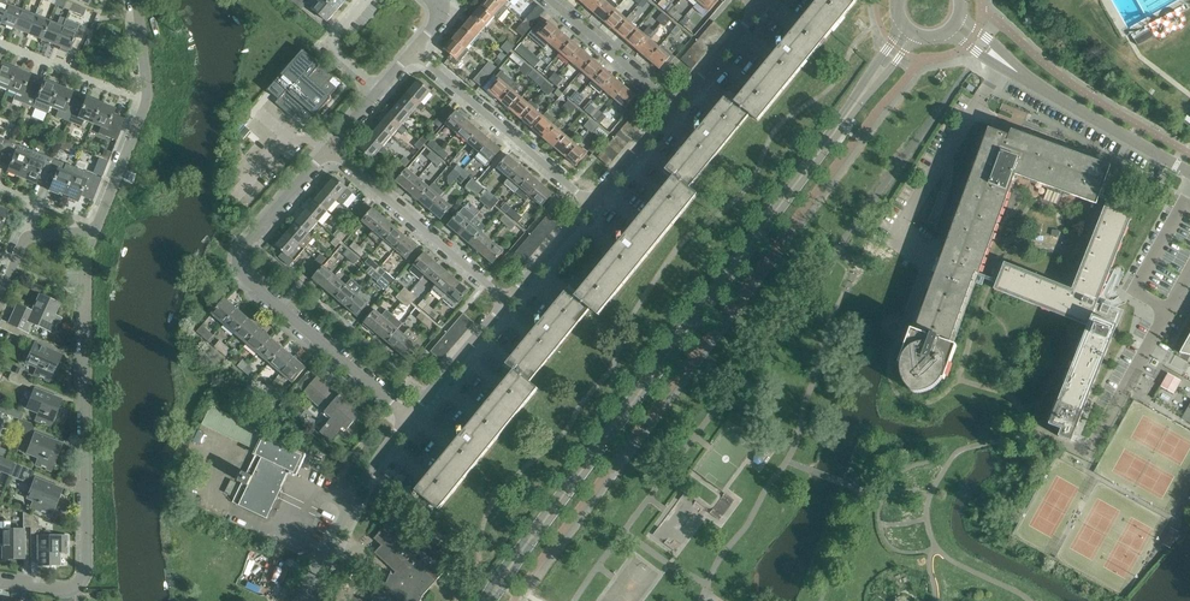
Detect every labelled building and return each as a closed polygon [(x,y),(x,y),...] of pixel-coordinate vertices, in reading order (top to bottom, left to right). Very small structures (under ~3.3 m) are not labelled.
[(0,23),(7,5),(8,5),(10,0),(3,0),(2,3),(0,2),(0,23)] [(63,8),(69,10),(72,3),(65,0),(63,8)] [(302,9),(307,4),(302,0),(291,0),(302,9)] [(326,0),(320,0),(312,9),(328,22),(337,10),(326,0)] [(337,10),(346,0),(326,0),(337,10)] [(482,6),(494,16),(504,5),(498,0),(487,0),(482,6)] [(504,5),(508,9),(512,4),(511,3),(514,0),(498,0),(504,5)] [(594,13),(605,1),(604,0),(586,0),(583,3),(594,13)] [(699,2),(709,11),(719,0),(700,0),(699,2)] [(759,121),(857,1),(855,0),(820,0),(786,42),(782,39),(778,40),(779,51),(736,102),(759,121)] [(594,13),(605,22),(616,10),(605,1),(594,13)] [(72,3),(69,10),(83,16),(86,9),(72,3)] [(665,10),(669,14),(675,7),(671,3),(665,10)] [(0,23),(14,28),(21,10),(8,5),(7,5),(0,23)] [(482,6),(473,17),(485,27),(494,16),(482,6)] [(675,7),(669,14),(673,17),(679,10),(675,7)] [(27,34),(41,39),(48,21),(40,18),(44,10),(38,8),(34,16),(35,16),(27,34)] [(14,28),(27,34),(35,16),(34,16),(21,10),(14,28)] [(605,22),(616,31),(627,19),(616,10),(605,22)] [(616,31),(627,41),(638,29),(632,24),(637,18),(632,13),(627,19),(616,31)] [(657,20),(661,23),(667,17),(663,13),(657,20)] [(531,19),(535,23),(540,17),(536,14),(531,19)] [(680,23),(684,26),(690,19),(686,16),(680,23)] [(41,39),(55,45),(65,19),(60,17),(57,25),(48,21),(41,39)] [(473,17),(463,28),(476,38),(485,27),(473,17)] [(667,17),(661,23),(665,26),(671,20),(667,17)] [(527,18),(524,22),(531,27),(534,24),(527,18)] [(65,19),(55,45),(69,50),(76,32),(68,29),(71,21),(65,19)] [(529,35),(545,48),(549,43),(560,31),(549,21),(544,27),(539,22),(529,35)] [(714,21),(709,27),(720,36),(725,31),(714,21)] [(531,27),(524,22),(520,26),(527,32),(531,27)] [(671,32),(676,36),(682,29),(677,26),(671,32)] [(638,50),(648,38),(654,32),(648,27),(643,33),(638,29),(627,41),(638,50)] [(709,27),(705,32),(716,42),(720,36),(709,27)] [(463,28),(454,39),(466,49),(476,38),(463,28)] [(549,43),(560,52),(571,40),(560,31),(549,43)] [(705,32),(700,38),(711,47),(716,42),(705,32)] [(638,50),(649,59),(659,47),(648,38),(638,50)] [(700,38),(695,43),(706,53),(711,47),(700,38)] [(466,49),(454,39),(444,49),(450,54),(448,58),(457,65),(469,51),(466,49)] [(515,50),(522,55),(531,44),(524,39),(515,50)] [(508,40),(505,44),(512,49),(515,46),(508,40)] [(560,52),(571,62),(582,49),(571,40),(560,52)] [(695,43),(691,49),(702,58),(706,53),(695,43)] [(512,49),(505,44),(501,48),(508,54),(512,49)] [(659,47),(649,59),(660,69),(666,62),(669,64),(675,57),(661,45),(659,47)] [(571,62),(582,71),(593,59),(582,49),(571,62)] [(691,49),(686,54),(697,63),(702,58),(691,49)] [(269,89),(269,90),(273,94),(279,99),(276,103),(290,115),(294,110),(297,113),(308,122),(314,115),(317,114),(317,115),(322,109),(324,111),(328,105),(327,104),(331,98),(331,95),(337,88),(330,82),(334,77),(303,50),(295,59),(297,61),(279,81),(281,83),(273,92),(269,89)] [(502,52),(498,57),(502,60),(506,56),(502,52)] [(527,61),(531,64),(537,57),(533,54),(527,61)] [(697,63),(686,54),(681,60),(692,69),(697,63)] [(537,57),(531,64),(535,68),(541,61),(537,57)] [(582,71),(593,80),(603,68),(593,59),(582,71)] [(490,62),(486,66),(493,71),(496,68),(490,62)] [(7,89),(15,69),(1,63),(0,66),(0,86),(7,89)] [(519,70),(523,74),(529,67),(525,64),(519,70)] [(493,71),(486,66),(474,80),(481,86),(493,71)] [(529,67),(523,74),(527,77),(533,70),(529,67)] [(600,93),(604,90),(614,77),(603,68),(593,80),(590,84),(600,93)] [(13,99),(26,104),(35,83),(28,80),(30,75),(15,69),(7,89),(16,93),(13,99)] [(489,91),(500,101),(515,83),(501,71),(496,77),(499,79),(489,91)] [(549,79),(553,83),(559,76),(555,73),(549,79)] [(559,76),(553,83),(557,86),(563,79),(559,76)] [(604,90),(615,99),(626,87),(614,77),(604,90)] [(41,103),(50,106),(58,86),(43,80),(41,85),(35,83),(26,104),(39,109),(41,103)] [(418,80),(408,92),(421,103),(431,91),(418,80)] [(541,89),(545,92),(551,86),(547,82),(541,89)] [(500,101),(511,110),(521,98),(516,93),(520,87),(515,83),(500,101)] [(56,116),(69,121),(77,100),(70,97),(72,92),(58,86),(50,106),(58,110),(56,116)] [(551,86),(545,92),(549,96),(555,89),(551,86)] [(626,87),(615,99),(626,108),(636,96),(626,87)] [(571,98),(575,102),(581,95),(577,91),(571,98)] [(402,95),(397,101),(412,114),(418,107),(423,111),(426,107),(421,103),(408,92),(404,97),(402,95)] [(581,95),(575,102),(579,105),(585,98),(581,95)] [(666,170),(675,177),(689,189),(751,114),(736,102),(728,95),(704,125),(700,122),(695,123),(696,133),(666,170)] [(84,120),(92,123),(101,103),(86,97),(84,102),(77,100),(69,121),(81,126),(84,120)] [(511,110),(522,119),(535,104),(530,100),(528,103),(521,98),(511,110)] [(393,109),(389,114),(402,125),(412,114),(397,101),(391,108),(393,109)] [(563,108),(567,111),(573,104),(569,101),(563,108)] [(101,103),(92,123),(101,126),(98,133),(117,141),(125,119),(113,114),(115,109),(101,103)] [(522,119),(533,128),(543,116),(536,110),(539,107),(535,104),(522,119)] [(573,104),(567,111),(571,114),(576,108),(573,104)] [(449,105),(438,118),(443,123),(455,109),(449,105)] [(593,117),(597,120),(603,114),(598,110),(593,117)] [(446,124),(457,134),(468,121),(457,111),(446,124)] [(389,114),(379,125),(392,136),(398,130),(404,135),(408,130),(402,125),(389,114)] [(603,114),(597,120),(600,124),(606,117),(603,114)] [(533,128),(544,138),(554,126),(543,116),(533,128)] [(443,123),(438,118),(434,123),(439,127),(443,123)] [(631,119),(626,124),(637,134),(642,128),(631,119)] [(584,126),(589,130),(595,123),(590,120),(584,126)] [(457,134),(468,143),(479,130),(468,121),(457,134)] [(544,138),(555,147),(565,135),(559,130),(563,125),(558,121),(554,126),(544,138)] [(595,123),(589,130),(592,133),(598,126),(595,123)] [(626,124),(621,130),(632,139),(637,134),(626,124)] [(379,125),(370,137),(387,152),(388,151),(383,147),(392,136),(379,125)] [(906,346),(899,363),(902,364),(902,373),(904,381),(908,388),(914,393),(922,393),(930,390),(937,386),(942,379),(945,380),(957,346),(954,345),(942,340),(943,335),(952,338),(961,313),(976,273),(979,274),(986,256),(1010,189),(1013,182),(1012,182),(1014,177),(1015,177),(1015,175),(1097,205),(1111,166),(1012,130),(1009,136),(989,128),(958,212),(941,258),(941,259),(941,260),(942,261),(940,267),(938,267),(935,276),(936,277),(934,284),(932,283),(929,293),(930,293),(928,300),(926,299),(923,309),(925,310),(922,316),(920,316),(915,332),(911,330),(906,346)] [(471,153),(475,157),(490,140),(479,130),(468,143),(475,149),(471,153)] [(621,130),(616,135),(628,144),(632,139),(621,130)] [(425,134),(420,140),(425,144),(430,139),(425,134)] [(555,147),(566,157),(576,144),(565,135),(555,147)] [(616,135),(612,140),(623,150),(628,144),(616,135)] [(2,164),(11,142),(0,137),(0,163),(2,164)] [(387,152),(370,137),(360,148),(373,159),(379,152),(385,154),(387,152)] [(425,144),(420,140),(415,146),(420,150),(425,144)] [(428,145),(439,155),(443,150),(432,140),(428,145)] [(490,140),(475,157),(487,166),(501,149),(490,140)] [(612,140),(607,146),(618,155),(623,150),(612,140)] [(7,172),(22,178),(32,150),(11,142),(2,164),(9,167),(7,172)] [(576,144),(566,157),(577,166),(587,154),(576,144)] [(607,146),(603,151),(613,161),(618,155),(607,146)] [(38,178),(45,181),(54,159),(32,150),(22,178),(36,183),(38,178)] [(104,150),(102,156),(108,159),(111,153),(104,150)] [(443,150),(439,155),(445,160),(449,155),(443,150)] [(613,161),(603,151),(598,157),(609,166),(613,161)] [(427,157),(433,162),(437,157),(431,152),(427,157)] [(498,168),(509,178),(520,165),(509,155),(498,168)] [(249,180),(250,156),(238,156),(237,180),(249,180)] [(92,174),(101,178),(108,161),(99,157),(92,174)] [(405,157),(400,162),(405,167),(410,161),(405,157)] [(437,157),(433,162),(438,167),(443,162),(437,157)] [(49,189),(64,194),(75,167),(66,164),(54,159),(45,181),(51,184),(49,189)] [(405,167),(400,162),(389,175),(395,179),(405,167)] [(652,180),(660,171),(650,163),(642,171),(652,180)] [(458,165),(454,170),(460,175),(464,170),(458,165)] [(515,193),(516,192),(531,174),(520,165),(509,178),(504,183),(515,193)] [(75,167),(64,194),(78,200),(80,195),(87,198),(93,200),(101,178),(96,176),(92,174),(83,171),(83,170),(75,167)] [(397,181),(408,191),(419,178),(408,168),(397,181)] [(450,175),(456,180),(460,175),(454,170),(450,175)] [(464,170),(460,175),(466,179),(470,175),(464,170)] [(531,197),(542,184),(531,174),(516,192),(527,202),(531,197)] [(460,175),(456,180),(461,184),(466,179),(460,175)] [(325,189),(338,200),(342,203),(345,199),(341,196),(348,188),(335,177),(325,189)] [(577,296),(591,308),(600,315),(697,196),(689,189),(675,177),(626,236),(623,233),(618,234),(619,245),(577,296)] [(408,191),(419,200),(430,188),(419,178),(408,191)] [(467,186),(477,195),(483,188),(473,179),(467,186)] [(430,210),(441,197),(445,193),(434,183),(430,188),(419,200),(430,210)] [(542,184),(531,197),(542,206),(553,193),(542,184)] [(325,189),(315,200),(328,211),(338,200),(325,189)] [(488,191),(484,195),(490,200),(494,195),(488,190),(488,191)] [(1112,340),(1117,326),(1114,324),(1119,312),(1110,308),(1111,306),(1103,303),(1102,305),(1096,303),(1098,297),(1099,298),(1134,211),(1121,206),(1124,199),(1110,194),(1110,195),(1113,196),(1074,294),(1003,266),(994,290),(1088,327),(1084,326),(1083,330),(1084,330),(1077,348),(1079,349),(1049,425),(1061,430),(1059,437),(1071,442),(1074,436),(1075,433),(1075,432),(1080,419),(1081,418),(1086,405),(1087,402),(1092,388),(1093,389),(1093,387),(1098,374),(1100,371),(1099,371),(1105,358),(1105,356),(1110,343),(1111,343),(1112,340)] [(480,200),(485,205),(490,200),(484,195),(480,200)] [(494,195),(490,200),(495,205),(500,200),(494,195)] [(441,197),(430,210),(441,219),(452,207),(441,197)] [(315,200),(306,211),(319,222),(328,211),(315,200)] [(490,200),(485,205),(491,210),(495,205),(490,200)] [(365,202),(355,214),(360,219),(371,207),(365,202)] [(362,221),(373,231),(385,218),(373,208),(362,221)] [(507,213),(513,218),(517,213),(511,208),(507,213)] [(306,211),(296,223),(309,234),(309,233),(319,222),(306,211)] [(448,226),(459,235),(470,222),(459,213),(448,226)] [(513,218),(518,223),(523,218),(517,213),(513,218)] [(360,219),(355,214),(350,220),(356,225),(360,219)] [(501,220),(506,225),(511,220),(505,215),(501,220)] [(547,216),(542,221),(553,231),(558,225),(547,216)] [(370,235),(381,245),(396,227),(385,218),(373,231),(370,235)] [(523,218),(518,223),(527,230),(531,225),(523,218)] [(511,220),(506,225),(512,230),(516,225),(511,220)] [(542,221),(538,227),(549,236),(553,231),(542,221)] [(459,235),(470,245),(482,232),(470,222),(459,235)] [(296,223),(286,234),(304,250),(314,238),(309,233),(309,234),(296,223)] [(392,254),(396,250),(407,237),(396,227),(381,245),(392,254)] [(538,227),(533,232),(544,242),(549,236),(538,227)] [(341,232),(336,237),(341,242),(346,236),(341,232)] [(470,245),(482,254),(493,241),(482,232),(470,245)] [(533,232),(528,238),(539,247),(544,242),(533,232)] [(304,250),(286,234),(276,245),(284,251),(279,257),(290,266),(304,250)] [(341,242),(336,237),(331,243),(336,247),(341,242)] [(407,237),(396,250),(407,259),(418,246),(407,237)] [(528,238),(524,243),(535,253),(539,247),(528,238)] [(493,241),(482,254),(493,264),(504,251),(493,241)] [(350,247),(355,252),(360,247),(354,242),(350,247)] [(524,243),(519,249),(530,258),(535,253),(524,243)] [(360,247),(355,252),(361,257),(366,252),(360,247)] [(343,254),(349,259),(353,254),(348,249),(343,254)] [(530,258),(519,249),(514,254),(525,264),(530,258)] [(414,265),(425,275),(436,262),(425,253),(414,265)] [(321,254),(316,260),(322,264),(326,259),(321,254)] [(353,254),(349,259),(355,264),(359,259),(353,254)] [(322,264),(316,260),(310,266),(305,262),(300,267),(311,277),(322,264)] [(375,262),(371,267),(377,272),(381,267),(375,262)] [(425,275),(436,284),(447,272),(436,262),(425,275)] [(313,279),(324,288),(335,275),(324,266),(313,279)] [(366,272),(372,277),(377,272),(371,267),(366,272)] [(381,267),(377,272),(382,277),(386,272),(381,267)] [(377,272),(372,277),(378,282),(382,277),(377,272)] [(386,272),(382,277),(391,284),(395,280),(386,272)] [(458,281),(447,272),(432,290),(443,299),(447,294),(458,281)] [(324,288),(335,298),(346,285),(335,275),(324,288)] [(458,281),(447,294),(443,299),(454,309),(470,291),(458,281)] [(34,282),(30,289),(37,293),(41,285),(34,282)] [(335,298),(346,307),(357,294),(346,285),(335,298)] [(405,287),(400,292),(406,297),(410,292),(405,287)] [(507,364),(530,383),(591,308),(577,296),(569,289),(544,319),(541,316),(536,316),(538,327),(507,364)] [(396,297),(402,302),(406,297),(400,292),(396,297)] [(410,292),(406,297),(412,302),(416,297),(410,292)] [(357,294),(346,307),(357,317),(368,304),(357,294)] [(0,321),(0,328),(8,331),(12,333),(25,339),(27,334),(28,332),(32,323),(54,333),(60,318),(54,315),(59,303),(39,295),(34,307),(32,306),(30,311),(17,305),(8,323),(1,320),(0,321)] [(406,297),(402,302),(408,307),(412,302),(406,297)] [(212,314),(224,323),(237,308),(225,299),(212,314)] [(423,310),(429,315),(434,310),(428,305),(423,310)] [(224,323),(235,333),(248,318),(237,308),(224,323)] [(371,329),(376,332),(392,314),(387,310),(382,315),(376,310),(363,325),(370,330),(371,329)] [(434,310),(429,315),(435,320),(439,315),(434,310)] [(417,317),(423,322),(427,317),(421,312),(417,317)] [(464,313),(459,319),(470,328),(475,323),(464,313)] [(376,332),(387,342),(398,329),(392,324),(397,318),(392,314),(376,332)] [(427,317),(423,322),(428,327),(433,322),(427,317)] [(235,333),(247,343),(260,328),(248,318),(235,333)] [(459,319),(454,324),(465,334),(470,328),(459,319)] [(454,324),(449,330),(460,339),(465,334),(454,324)] [(197,332),(203,336),(208,330),(202,325),(197,332)] [(247,343),(258,353),(271,338),(260,328),(247,343)] [(387,342),(398,351),(414,333),(409,328),(404,334),(398,329),(387,342)] [(208,330),(203,336),(208,341),(213,335),(208,330)] [(449,330),(445,335),(456,344),(460,339),(449,330)] [(414,333),(398,351),(409,361),(420,348),(414,342),(419,337),(414,333)] [(445,335),(440,341),(451,350),(456,344),(445,335)] [(258,353),(270,363),(283,348),(271,338),(258,353)] [(215,347),(220,351),(226,345),(220,340),(215,347)] [(440,341),(435,346),(446,355),(451,350),(440,341)] [(26,362),(37,368),(34,374),(49,381),(61,355),(35,343),(26,362)] [(226,345),(220,351),(225,356),(231,349),(226,345)] [(446,355),(435,346),(431,352),(442,361),(446,355)] [(281,372),(294,357),(283,348),(270,363),(281,372)] [(307,365),(300,359),(299,361),(294,357),(281,372),(293,382),(307,365)] [(238,366),(243,371),(249,365),(243,360),(238,366)] [(249,365),(243,371),(249,376),(254,369),(249,365)] [(8,379),(31,388),(34,381),(11,371),(8,379)] [(417,491),(440,509),(538,390),(515,371),(467,430),(464,427),(459,428),(460,438),(417,491)] [(1167,372),(1161,386),(1176,392),(1182,378),(1167,372)] [(305,375),(297,384),(304,390),(312,381),(305,375)] [(304,393),(332,416),(333,417),(321,432),(331,440),(343,426),(347,429),(360,414),(317,377),(304,393)] [(260,386),(266,390),(271,384),(266,379),(260,386)] [(271,384),(266,390),(271,395),(277,388),(271,384)] [(26,408),(38,413),(35,420),(50,426),(61,399),(34,388),(26,408)] [(1156,398),(1176,410),(1180,404),(1159,392),(1156,398)] [(21,420),(24,413),(0,404),(0,412),(21,420)] [(203,424),(256,450),(264,431),(211,406),(203,424)] [(35,425),(21,420),(16,431),(29,436),(30,432),(32,432),(35,425)] [(27,453),(38,457),(36,464),(51,470),(61,444),(35,433),(27,453)] [(295,473),(298,465),(303,455),(264,437),(247,473),(244,471),(239,481),(243,482),(233,502),(267,518),(280,492),(290,471),(295,473)] [(9,474),(13,462),(0,457),(0,471),(9,474)] [(13,462),(9,474),(8,476),(21,481),(22,478),(26,480),(26,481),(32,484),(27,498),(39,503),(36,510),(51,515),(62,489),(32,477),(35,470),(13,462)] [(423,596),(450,566),(415,533),(408,540),(401,534),(403,532),(391,520),(374,538),(382,545),(375,553),(395,572),(394,575),(393,574),(391,573),(387,583),(381,581),(373,600),(420,600),(423,596)] [(1179,532),(1177,534),(1178,534),(1184,537),(1185,536),(1186,534),(1189,528),(1183,524),(1179,532)] [(1171,527),(1162,544),(1170,548),(1178,534),(1177,534),(1179,532),(1171,527)] [(2,546),(2,558),(24,558),(23,529),(0,529),(0,546),(2,546)] [(38,536),(38,565),(59,565),(59,552),(67,552),(67,536),(38,536)]
